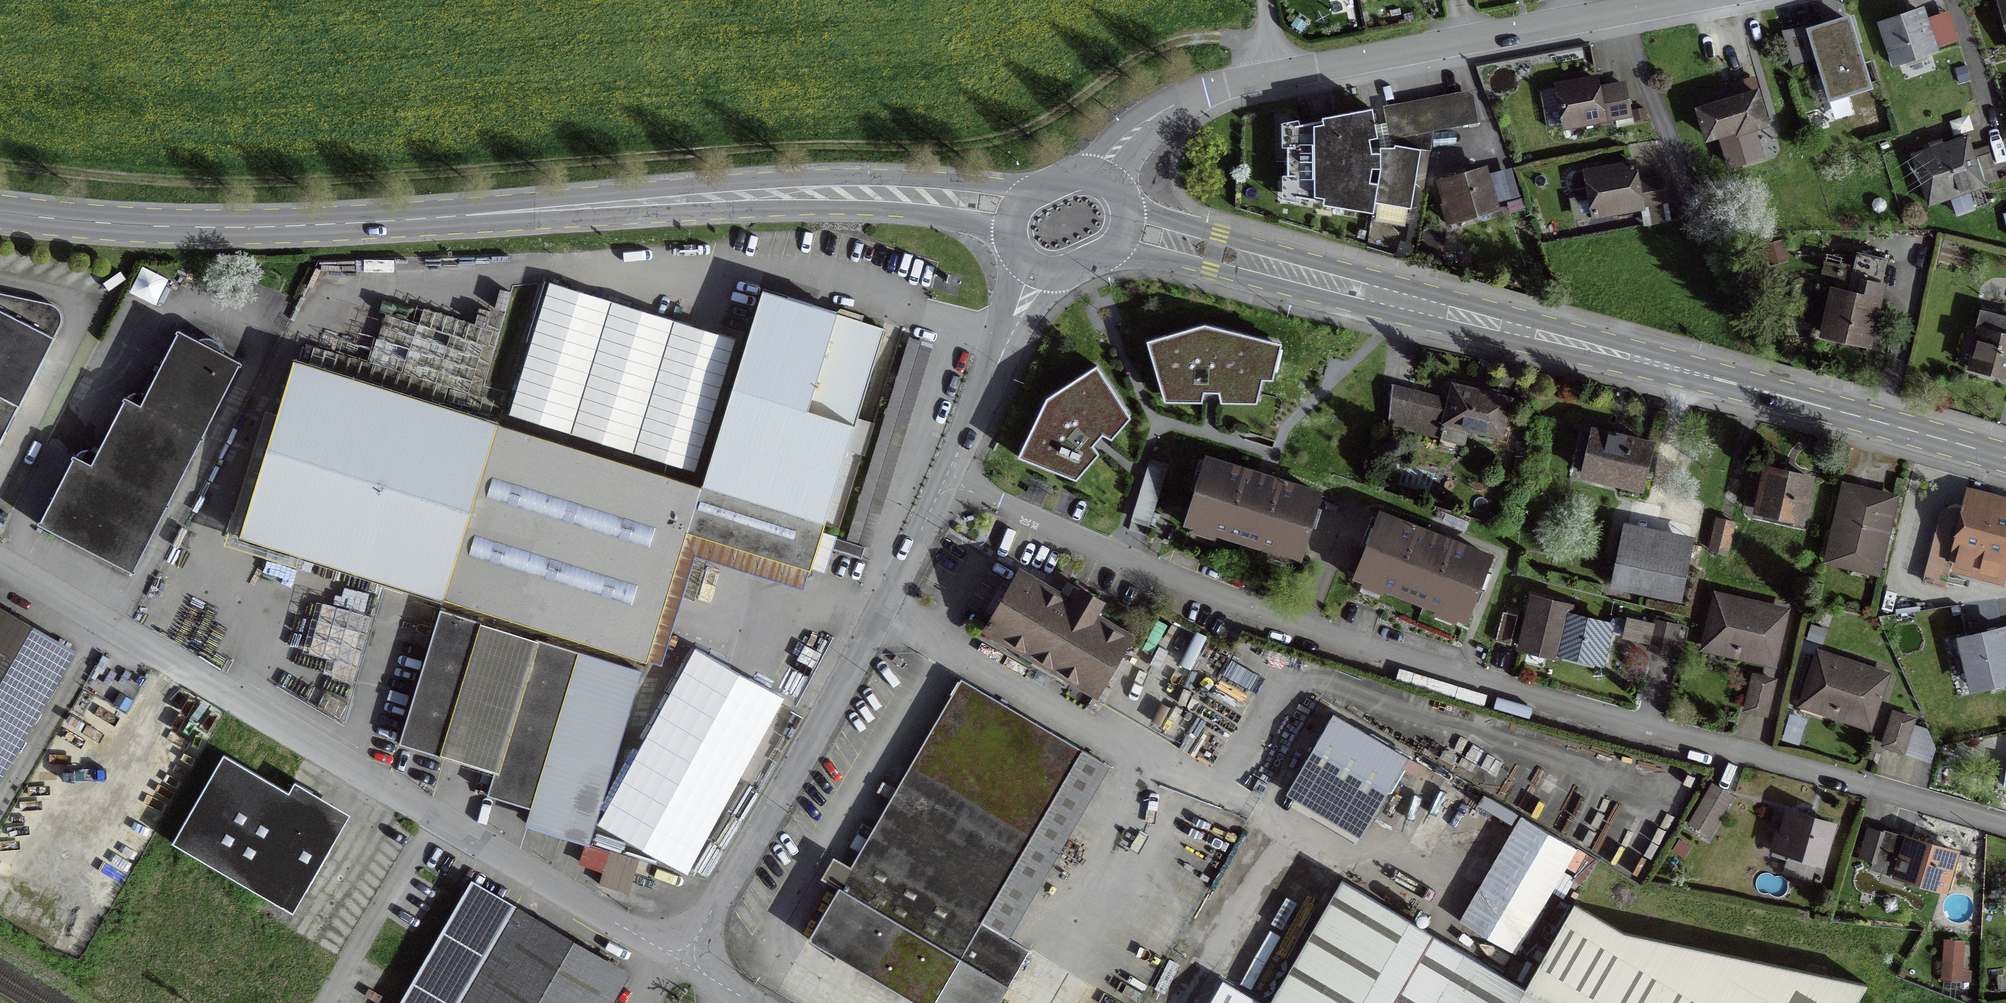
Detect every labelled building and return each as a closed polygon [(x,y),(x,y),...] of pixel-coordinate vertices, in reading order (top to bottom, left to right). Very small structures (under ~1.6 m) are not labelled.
[(1894,64),(1932,51),(1919,13),(1881,26),(1894,64)] [(1846,21),(1810,33),(1830,99),(1866,88),(1846,21)] [(1795,36),(1784,40),(1791,63),(1803,60),(1795,36)] [(1595,81),(1556,88),(1563,127),(1602,120),(1595,81)] [(1623,87),(1609,89),(1614,117),(1628,115),(1623,87)] [(1764,125),(1755,94),(1698,112),(1706,139),(1721,135),(1730,166),(1762,157),(1753,129),(1764,125)] [(1376,139),(1371,110),(1321,120),(1321,122),(1293,128),(1293,148),(1286,148),(1286,178),(1293,178),(1294,198),(1322,203),(1321,206),(1372,214),(1373,204),(1379,173),(1378,155),(1370,154),(1368,141),(1376,139)] [(1928,206),(1982,187),(1975,166),(1980,164),(1985,159),(1989,153),(1987,147),(1970,152),(1965,138),(1911,157),(1928,206)] [(1378,150),(1378,155),(1379,173),(1373,204),(1409,210),(1419,151),(1393,147),(1393,149),(1378,150)] [(1638,196),(1632,165),(1584,174),(1592,217),(1666,203),(1664,192),(1638,196)] [(1483,171),(1439,184),(1445,205),(1440,207),(1445,226),(1457,222),(1456,220),(1494,209),(1483,171)] [(1822,336),(1866,346),(1886,260),(1855,253),(1853,265),(1825,258),(1817,290),(1832,293),(1822,336)] [(548,284),(508,416),(693,473),(733,341),(548,284)] [(441,601),(645,663),(685,533),(809,571),(882,331),(761,294),(702,489),(495,426),(441,601)] [(59,327),(60,321),(59,315),(56,310),(51,307),(47,305),(0,295),(0,441),(59,327)] [(1997,317),(1992,334),(1980,331),(1970,370),(2005,379),(2005,319),(1997,317)] [(1204,326),(1149,342),(1166,402),(1210,402),(1256,403),(1269,343),(1204,326)] [(150,538),(166,506),(184,471),(200,440),(220,401),(239,364),(220,354),(219,350),(218,346),(215,343),(211,341),(208,339),(203,339),(199,340),(196,342),(177,332),(139,406),(124,399),(89,466),(73,457),(37,526),(131,574),(150,538)] [(871,546),(932,346),(909,339),(848,540),(871,546)] [(441,601),(495,426),(293,364),(239,540),(441,601)] [(1130,420),(1094,365),(1044,397),(1016,457),(1075,481),(1105,448),(1130,420)] [(1499,438),(1508,401),(1452,387),(1446,411),(1409,402),(1410,393),(1392,388),(1389,424),(1440,437),(1437,447),(1460,453),(1466,429),(1499,438)] [(1623,481),(1640,485),(1649,446),(1592,433),(1582,475),(1622,485),(1623,481)] [(1186,524),(1298,558),(1317,496),(1267,480),(1205,461),(1186,524)] [(1799,522),(1808,480),(1765,470),(1756,512),(1799,522)] [(1853,557),(1876,563),(1891,501),(1871,496),(1868,512),(1841,505),(1828,560),(1851,566),(1853,557)] [(2002,563),(2005,564),(2005,520),(1965,509),(1949,571),(1997,583),(2002,563)] [(1455,617),(1464,620),(1488,559),(1379,516),(1355,577),(1455,617)] [(1725,555),(1733,524),(1715,520),(1708,551),(1725,555)] [(1614,584),(1676,597),(1684,557),(1622,544),(1614,584)] [(1020,576),(988,630),(1042,662),(1038,669),(1050,677),(1055,669),(1095,692),(1126,638),(1091,617),(1100,603),(1080,592),(1072,607),(1020,576)] [(1736,651),(1735,656),(1771,664),(1783,613),(1750,605),(1749,610),(1735,607),(1736,602),(1716,597),(1705,644),(1736,651)] [(1607,626),(1565,616),(1567,608),(1554,605),(1533,600),(1521,648),(1555,657),(1556,653),(1597,663),(1604,636),(1607,626)] [(76,652),(37,630),(0,608),(0,784),(76,652)] [(443,759),(484,625),(438,611),(397,745),(443,759)] [(1501,614),(1494,642),(1509,646),(1516,617),(1501,614)] [(1671,656),(1678,627),(1653,621),(1652,625),(1628,620),(1624,639),(1648,645),(1647,651),(1671,656)] [(2002,632),(1960,642),(1972,689),(2005,681),(2005,650),(2002,632)] [(586,845),(638,672),(533,640),(486,797),(531,811),(527,822),(549,828),(548,833),(586,845)] [(1818,655),(1803,701),(1835,711),(1833,716),(1867,727),(1884,677),(1851,666),(1850,671),(1836,667),(1838,662),(1818,655)] [(1764,715),(1772,683),(1753,678),(1745,711),(1764,715)] [(913,1002),(998,1002),(1027,952),(980,924),(1081,752),(959,680),(806,941),(913,1002)] [(1882,746),(1901,752),(1911,721),(1893,715),(1882,746)] [(1358,840),(1403,760),(1332,720),(1287,801),(1358,840)] [(310,807),(287,794),(222,756),(171,844),(281,908),(293,887),(304,893),(330,848),(297,829),(310,807)] [(1729,798),(1712,787),(1689,826),(1707,836),(1729,798)] [(1820,864),(1831,826),(1788,813),(1781,834),(1778,833),(1772,850),(1820,864)] [(1574,847),(1520,818),(1463,922),(1516,951),(1574,847)] [(1943,891),(1953,854),(1882,833),(1881,834),(1867,830),(1859,859),(1873,863),(1871,870),(1943,891)] [(470,882),(400,1002),(614,1002),(631,974),(470,882)] [(1865,986),(1622,934),(1573,905),(1523,989),(1340,882),(1269,1002),(1855,1002),(1865,986)]
